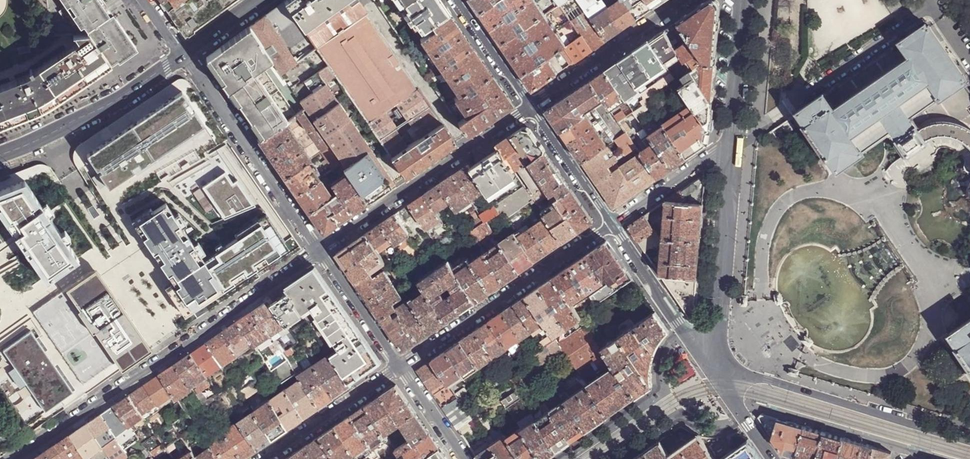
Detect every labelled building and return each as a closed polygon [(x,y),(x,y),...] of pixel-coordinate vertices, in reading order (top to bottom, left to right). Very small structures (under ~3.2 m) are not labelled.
[(90,32),(91,34),(112,64),(134,49),(120,29),(99,0),(67,0),(90,32)] [(235,0),(161,0),(185,35),(215,15),(235,0)] [(284,1),(296,18),(303,28),(316,47),(317,48),(368,13),(359,0),(286,0),(284,1)] [(402,4),(410,16),(413,19),(421,31),(431,25),(449,12),(440,0),(407,0),(402,4)] [(476,7),(481,13),(500,0),(471,0),(476,7)] [(491,29),(532,0),(500,0),(481,13),(487,23),(491,29)] [(535,0),(532,0),(491,29),(497,37),(502,44),(545,14),(535,0)] [(559,5),(581,36),(581,35),(591,50),(600,44),(607,40),(585,9),(579,0),(566,0),(559,5)] [(585,9),(599,0),(579,0),(585,9)] [(607,40),(631,23),(652,9),(645,0),(620,0),(621,0),(608,9),(601,0),(599,0),(585,9),(607,40)] [(652,9),(665,0),(645,0),(652,9)] [(720,6),(719,3),(717,1),(715,0),(710,0),(709,0),(678,22),(706,63),(715,64),(717,41),(720,6)] [(279,5),(275,8),(283,20),(276,25),(279,28),(280,27),(288,24),(291,22),(296,18),(284,1),(279,5)] [(265,15),(250,26),(282,72),(297,61),(276,30),(279,28),(276,25),(283,20),(275,8),(265,15)] [(459,27),(449,12),(431,25),(434,29),(420,38),(440,67),(472,45),(459,27)] [(368,124),(420,89),(368,13),(317,48),(328,65),(368,124)] [(566,45),(545,14),(502,44),(506,50),(520,70),(523,75),(548,58),(553,55),(561,49),(566,45)] [(706,63),(678,22),(671,26),(663,31),(681,56),(685,62),(688,60),(694,69),(690,71),(691,72),(712,102),(713,83),(715,64),(706,63)] [(798,112),(798,113),(800,115),(801,115),(807,124),(806,125),(808,128),(827,154),(826,155),(828,158),(829,158),(836,166),(835,167),(837,170),(840,168),(860,154),(860,155),(864,153),(863,152),(888,135),(889,136),(891,135),(891,136),(893,138),(897,144),(896,144),(906,155),(908,154),(908,155),(911,153),(911,152),(922,144),(923,145),(926,143),(925,142),(927,141),(928,140),(928,139),(921,129),(920,128),(919,129),(913,120),(915,119),(914,117),(939,100),(940,101),(943,99),(942,98),(962,85),(963,85),(966,83),(964,80),(966,79),(963,76),(963,77),(930,30),(931,30),(929,27),(927,28),(925,24),(922,27),(923,28),(903,41),(902,40),(899,43),(901,45),(902,45),(908,54),(908,55),(910,58),(834,110),(832,107),(831,108),(825,98),(824,95),(823,94),(820,96),(821,97),(801,111),(801,110),(798,112)] [(262,137),(302,110),(305,108),(306,107),(301,100),(312,92),(305,81),(319,71),(328,65),(317,48),(316,47),(297,61),(282,72),(250,26),(235,36),(216,50),(206,57),(211,65),(223,81),(233,96),(245,113),(256,129),(262,137)] [(681,56),(663,31),(656,36),(649,41),(666,66),(681,56)] [(90,32),(74,34),(74,36),(75,36),(79,35),(82,40),(79,42),(39,68),(28,76),(0,86),(0,125),(42,109),(112,64),(91,34),(90,32)] [(585,54),(591,50),(581,35),(581,36),(566,45),(577,60),(585,54)] [(635,51),(657,83),(671,73),(666,66),(649,41),(643,45),(635,51)] [(459,95),(491,73),(481,58),(472,45),(440,67),(449,81),(459,95)] [(571,64),(577,60),(566,45),(561,49),(571,64)] [(620,61),(642,93),(657,83),(635,51),(626,57),(620,61)] [(553,55),(548,58),(558,73),(563,69),(553,55)] [(530,85),(533,90),(558,73),(548,58),(523,75),(530,85)] [(642,93),(620,61),(612,66),(605,71),(634,111),(648,102),(646,99),(641,94),(642,93)] [(378,157),(368,143),(319,71),(305,81),(312,92),(301,100),(306,107),(305,108),(369,202),(385,191),(396,184),(378,157)] [(634,111),(605,71),(597,76),(591,81),(603,98),(605,101),(591,111),(593,114),(597,120),(599,123),(603,129),(605,131),(613,142),(616,140),(626,133),(618,122),(633,112),(634,111)] [(711,113),(712,102),(691,72),(684,76),(684,75),(683,76),(687,82),(680,87),(690,101),(708,128),(710,127),(711,113)] [(502,89),(491,73),(459,95),(454,98),(466,116),(458,121),(467,135),(477,128),(486,122),(512,104),(502,89)] [(641,94),(646,99),(675,79),(671,73),(657,83),(642,93),(641,94)] [(73,159),(74,163),(95,196),(212,118),(185,79),(182,78),(179,78),(127,114),(82,143),(77,146),(75,149),(74,152),(73,156),(73,159)] [(603,98),(591,81),(569,96),(547,111),(554,122),(561,131),(584,116),(581,112),(603,98)] [(420,89),(368,124),(380,140),(431,106),(420,89)] [(690,101),(680,107),(683,111),(677,115),(675,111),(669,115),(672,119),(663,124),(687,158),(698,151),(706,145),(710,127),(708,128),(690,101)] [(633,112),(636,116),(650,106),(648,102),(634,111),(633,112)] [(380,140),(387,151),(391,157),(442,122),(431,106),(380,140)] [(302,110),(262,137),(258,140),(263,147),(277,168),(283,176),(307,160),(320,151),(327,146),(302,110)] [(633,112),(618,122),(626,133),(629,137),(644,127),(636,116),(633,112)] [(573,148),(583,163),(607,146),(599,135),(588,118),(585,115),(584,116),(561,131),(573,148)] [(669,115),(661,120),(663,124),(672,119),(669,115)] [(789,119),(771,132),(780,144),(797,131),(789,119)] [(645,129),(673,168),(681,162),(687,158),(663,124),(661,120),(660,120),(645,129)] [(456,143),(442,122),(391,157),(405,178),(433,158),(456,143)] [(969,130),(960,126),(950,124),(940,123),(930,125),(921,129),(928,139),(930,139),(939,136),(948,136),(956,138),(964,141),(969,146),(969,130)] [(637,148),(641,154),(658,178),(667,172),(673,168),(645,129),(644,127),(629,137),(637,148)] [(536,139),(530,130),(522,128),(511,136),(524,155),(529,151),(534,159),(546,152),(536,139)] [(590,173),(606,196),(614,208),(626,200),(649,184),(658,178),(641,154),(622,167),(618,161),(637,148),(629,137),(626,133),(616,140),(613,142),(607,146),(583,163),(590,173)] [(514,171),(519,168),(532,187),(527,190),(531,195),(546,186),(532,165),(528,168),(525,164),(529,161),(524,155),(511,136),(502,142),(496,145),(499,150),(514,171)] [(376,143),(368,143),(378,157),(387,151),(380,140),(376,143)] [(930,147),(927,141),(925,142),(926,143),(923,145),(922,144),(911,152),(911,153),(908,155),(908,154),(906,155),(906,157),(910,161),(914,168),(918,165),(919,167),(933,157),(932,156),(935,154),(930,147)] [(327,146),(320,151),(327,162),(330,166),(332,169),(339,164),(327,146)] [(641,154),(637,148),(618,161),(622,167),(641,154)] [(527,190),(514,171),(499,150),(485,160),(470,169),(485,191),(495,205),(500,212),(505,219),(530,202),(534,199),(531,195),(527,190)] [(534,159),(529,162),(532,165),(546,186),(551,194),(552,195),(557,191),(560,196),(561,197),(571,189),(558,170),(546,152),(534,159)] [(315,167),(312,169),(307,160),(283,176),(290,186),(295,194),(319,178),(314,171),(317,169),(315,167)] [(40,163),(0,179),(0,285),(39,258),(48,272),(76,253),(66,239),(89,224),(50,166),(49,165),(47,164),(45,163),(43,163),(40,163)] [(471,201),(485,191),(470,169),(468,165),(459,171),(453,175),(471,201)] [(225,170),(202,186),(224,217),(255,204),(237,178),(233,181),(225,170)] [(367,204),(346,173),(331,183),(334,188),(337,192),(352,214),(361,208),(367,204)] [(324,175),(319,178),(328,192),(334,188),(331,183),(324,175)] [(471,201),(453,175),(445,181),(439,185),(454,206),(457,211),(471,201)] [(701,176),(667,200),(704,203),(705,179),(701,176)] [(319,178),(295,194),(303,205),(308,213),(323,202),(331,196),(328,192),(319,178)] [(424,195),(439,217),(454,206),(439,185),(430,191),(424,195)] [(546,186),(531,195),(534,199),(537,204),(551,194),(546,186)] [(594,222),(571,189),(561,197),(560,196),(555,200),(557,201),(578,232),(587,226),(594,222)] [(346,218),(352,214),(337,192),(331,196),(323,202),(328,210),(331,208),(333,211),(330,212),(338,224),(346,218)] [(420,219),(427,230),(442,220),(439,217),(424,195),(416,201),(410,205),(420,219)] [(667,200),(666,200),(663,237),(700,240),(701,228),(703,210),(704,203),(667,200)] [(571,237),(578,232),(557,201),(542,212),(546,217),(564,242),(571,237)] [(166,202),(139,220),(177,277),(172,280),(189,305),(285,240),(268,215),(204,259),(166,202)] [(331,228),(338,224),(330,212),(327,214),(325,212),(328,210),(323,202),(308,213),(323,234),(331,228)] [(530,202),(505,219),(507,222),(518,214),(519,215),(521,213),(522,214),(533,207),(530,202)] [(410,205),(407,207),(417,221),(420,219),(410,205)] [(480,207),(477,209),(483,218),(486,222),(500,212),(495,205),(484,212),(480,207)] [(505,219),(500,212),(486,222),(491,229),(495,226),(505,219)] [(399,213),(387,220),(381,225),(390,238),(396,245),(404,239),(410,235),(402,224),(405,222),(399,213)] [(653,232),(656,230),(648,219),(645,215),(636,221),(628,226),(639,242),(653,232)] [(546,217),(543,220),(542,220),(518,237),(535,262),(539,259),(557,247),(564,242),(546,217)] [(472,224),(473,225),(469,228),(471,232),(486,222),(483,218),(479,221),(478,219),(472,224)] [(442,220),(427,230),(434,240),(437,244),(451,234),(442,220)] [(480,245),(490,238),(495,246),(486,253),(506,282),(515,276),(521,272),(500,243),(495,236),(494,234),(491,229),(486,222),(471,232),(472,232),(480,245)] [(366,235),(375,248),(390,238),(381,225),(372,230),(366,235)] [(454,239),(457,242),(472,232),(471,232),(469,228),(468,228),(454,238),(454,239)] [(662,244),(663,237),(660,237),(660,236),(657,238),(653,232),(639,242),(640,243),(643,248),(654,241),(660,241),(660,244),(662,244)] [(518,237),(514,233),(500,243),(521,272),(528,267),(535,262),(518,237)] [(444,246),(443,245),(449,240),(450,242),(454,239),(454,238),(451,234),(437,244),(439,247),(440,249),(444,246)] [(358,240),(352,245),(371,273),(386,263),(375,248),(366,235),(358,240)] [(697,278),(699,256),(700,240),(663,237),(662,244),(660,273),(661,275),(697,278)] [(421,258),(412,244),(417,241),(415,238),(407,243),(409,246),(400,252),(407,263),(410,266),(421,258)] [(396,245),(400,252),(409,246),(407,243),(404,239),(396,245)] [(424,247),(428,254),(439,247),(437,244),(434,240),(424,247)] [(608,240),(588,254),(605,280),(608,277),(611,281),(628,270),(617,254),(608,240)] [(662,244),(660,244),(660,241),(654,241),(643,248),(645,251),(649,248),(655,245),(662,244)] [(371,273),(352,245),(345,249),(336,255),(344,266),(356,283),(371,273)] [(506,282),(486,253),(471,263),(492,292),(499,286),(506,282)] [(578,261),(571,266),(588,291),(605,280),(588,254),(578,261)] [(410,267),(415,273),(426,265),(421,258),(410,266),(410,267)] [(471,263),(469,259),(454,269),(477,302),(484,297),(492,292),(471,263)] [(454,269),(449,261),(435,271),(463,311),(470,306),(477,302),(454,269)] [(410,266),(407,263),(396,271),(393,273),(396,277),(410,267),(410,266)] [(559,273),(554,277),(572,302),(588,291),(571,266),(559,273)] [(316,268),(285,289),(288,294),(304,316),(307,320),(330,354),(350,383),(355,379),(374,366),(381,361),(343,307),(316,268)] [(611,281),(608,284),(613,292),(620,288),(626,284),(634,279),(631,275),(628,270),(611,281)] [(92,271),(90,272),(34,310),(83,383),(103,370),(101,367),(110,362),(112,364),(146,340),(125,309),(118,314),(112,306),(120,301),(102,275),(100,273),(98,272),(96,271),(94,271),(92,271)] [(370,303),(381,319),(392,312),(396,309),(397,308),(394,303),(403,297),(384,271),(374,277),(371,273),(356,283),(370,303)] [(463,311),(435,271),(433,272),(420,281),(424,287),(448,321),(452,319),(463,311)] [(697,278),(661,275),(666,282),(689,317),(694,313),(697,281),(697,278)] [(544,284),(540,286),(567,326),(581,316),(578,312),(574,306),(572,302),(554,277),(544,284)] [(608,284),(591,295),(595,300),(597,304),(613,292),(608,284)] [(531,293),(527,295),(545,322),(553,333),(554,335),(567,326),(540,286),(531,293)] [(418,291),(421,297),(416,301),(413,297),(411,299),(434,331),(441,326),(448,321),(424,287),(418,291)] [(777,305),(780,304),(783,303),(782,301),(783,301),(781,294),(780,294),(780,292),(776,293),(774,294),(774,295),(773,296),(774,299),(775,303),(777,303),(777,305)] [(280,299),(272,304),(287,325),(288,327),(304,316),(288,294),(280,299)] [(520,300),(515,303),(533,330),(545,322),(527,295),(520,300)] [(591,295),(574,306),(578,312),(595,300),(591,295)] [(434,331),(411,299),(397,308),(396,309),(400,313),(396,316),(392,312),(381,319),(405,351),(411,347),(428,335),(434,331)] [(261,306),(254,311),(271,335),(287,325),(272,304),(270,300),(261,306)] [(118,314),(125,309),(120,301),(112,306),(118,314)] [(504,311),(525,342),(536,334),(533,330),(515,303),(508,308),(504,311)] [(271,335),(254,311),(246,316),(238,322),(254,344),(255,346),(271,335)] [(497,316),(490,321),(508,347),(516,342),(521,348),(526,344),(525,342),(504,311),(497,316)] [(642,321),(636,325),(655,353),(658,346),(663,337),(669,330),(656,311),(642,321)] [(603,347),(581,316),(567,326),(554,335),(557,339),(564,349),(579,370),(589,363),(595,359),(606,352),(603,347)] [(638,316),(632,320),(636,325),(642,321),(638,316)] [(952,332),(952,331),(949,333),(951,336),(952,336),(959,346),(957,347),(959,350),(960,350),(969,365),(969,320),(952,332)] [(481,327),(475,331),(494,357),(508,347),(490,321),(481,327)] [(229,327),(222,332),(238,355),(246,349),(254,344),(238,322),(229,327)] [(287,325),(271,335),(275,341),(281,349),(283,352),(298,341),(288,327),(287,325)] [(636,325),(619,336),(652,385),(653,385),(652,375),(652,363),(655,353),(636,325)] [(31,329),(0,351),(0,352),(41,413),(73,391),(31,329)] [(467,336),(461,340),(480,367),(494,357),(475,331),(467,336)] [(214,338),(207,343),(223,365),(239,355),(238,355),(222,332),(214,338)] [(553,333),(541,342),(542,342),(545,347),(557,339),(554,335),(553,333)] [(803,342),(806,344),(811,347),(812,345),(814,341),(813,341),(813,339),(807,335),(806,336),(805,334),(803,338),(802,340),(803,341),(803,342)] [(619,336),(603,347),(606,352),(613,362),(615,366),(636,396),(647,389),(652,385),(619,336)] [(545,347),(534,355),(540,364),(541,365),(564,349),(557,339),(545,347)] [(454,345),(447,350),(463,373),(466,376),(480,367),(461,340),(454,345)] [(281,349),(275,341),(269,345),(275,354),(281,349)] [(206,374),(208,376),(223,365),(207,343),(198,348),(192,353),(206,374)] [(267,362),(255,346),(254,344),(246,349),(238,355),(239,355),(241,358),(246,366),(251,373),(257,369),(263,365),(267,362)] [(508,347),(494,357),(498,363),(512,353),(508,347)] [(438,356),(433,360),(449,383),(463,373),(447,350),(438,356)] [(613,362),(606,352),(595,359),(602,369),(604,368),(613,362)] [(204,375),(206,374),(192,353),(184,358),(177,363),(191,384),(193,383),(204,375)] [(315,365),(337,397),(345,391),(352,386),(350,383),(330,354),(315,365)] [(241,358),(239,355),(223,365),(225,369),(241,358)] [(272,370),(281,383),(297,373),(288,359),(272,370)] [(428,385),(443,407),(458,397),(456,393),(449,383),(433,360),(426,364),(418,370),(428,385)] [(110,362),(101,367),(103,370),(112,364),(110,362)] [(613,362),(604,368),(605,369),(608,371),(615,366),(613,362)] [(191,384),(177,363),(168,369),(161,374),(175,394),(178,399),(194,388),(191,384)] [(595,372),(589,363),(579,370),(584,378),(595,372)] [(540,364),(526,373),(529,377),(529,378),(543,369),(541,365),(540,364)] [(223,365),(208,376),(209,378),(210,379),(226,369),(225,369),(223,365)] [(337,397),(315,365),(299,375),(302,379),(321,407),(328,402),(337,397)] [(636,396),(615,366),(608,371),(588,384),(609,415),(623,405),(636,396)] [(480,367),(466,376),(470,383),(484,373),(480,367)] [(257,369),(251,373),(253,375),(255,379),(261,375),(257,369)] [(799,377),(800,375),(800,372),(798,371),(798,370),(795,370),(791,369),(791,370),(789,369),(788,373),(790,374),(790,375),(797,377),(797,376),(799,377)] [(524,370),(510,380),(513,385),(515,387),(529,377),(526,373),(524,370)] [(302,379),(299,375),(297,373),(281,383),(286,390),(302,379)] [(154,378),(145,384),(160,404),(175,394),(161,374),(154,378)] [(204,375),(193,383),(196,387),(200,392),(211,385),(207,379),(204,375)] [(302,379),(286,390),(306,418),(315,411),(321,407),(302,379)] [(247,399),(262,388),(256,380),(241,391),(247,399)] [(561,382),(555,386),(561,395),(566,392),(568,391),(568,388),(564,382),(561,382)] [(15,394),(9,383),(0,388),(0,402),(15,394)] [(276,396),(286,390),(281,383),(272,390),(276,396)] [(138,389),(130,395),(144,415),(160,405),(160,404),(145,384),(138,389)] [(221,394),(224,399),(240,388),(238,386),(236,384),(221,394)] [(388,390),(382,394),(401,423),(416,413),(396,384),(388,390)] [(569,397),(565,400),(586,431),(591,427),(609,415),(588,384),(585,386),(569,397)] [(504,391),(498,394),(503,400),(517,391),(515,387),(513,385),(508,388),(507,389),(506,390),(504,391)] [(465,387),(456,393),(458,397),(468,391),(465,387)] [(468,391),(458,397),(462,402),(477,392),(473,387),(468,391)] [(286,390),(276,396),(270,400),(290,428),(299,422),(306,418),(286,390)] [(254,398),(260,407),(270,400),(264,391),(254,398)] [(517,391),(503,400),(506,404),(508,407),(522,398),(517,391)] [(566,392),(561,395),(565,400),(569,397),(566,392)] [(372,401),(367,405),(387,434),(402,423),(401,423),(382,394),(372,401)] [(498,394),(484,404),(489,410),(503,400),(498,394)] [(144,415),(130,395),(122,400),(115,404),(130,426),(145,416),(144,415)] [(458,397),(443,407),(458,429),(473,418),(462,402),(458,397)] [(249,402),(255,411),(260,407),(254,398),(249,402)] [(290,428),(270,400),(260,407),(255,411),(275,439),(284,433),(290,428)] [(503,400),(489,410),(492,414),(506,404),(503,400)] [(565,400),(550,409),(572,440),(580,435),(586,431),(565,400)] [(545,402),(540,405),(546,413),(550,409),(545,402)] [(22,408),(0,422),(11,438),(43,417),(34,404),(24,411),(22,408)] [(115,404),(100,415),(87,424),(104,449),(112,458),(133,458),(125,448),(139,438),(134,431),(130,426),(115,404)] [(160,405),(144,415),(145,416),(147,419),(162,408),(160,405)] [(359,410),(352,415),(371,443),(374,447),(389,436),(387,434),(367,405),(359,410)] [(546,413),(537,419),(558,450),(567,443),(572,440),(550,409),(546,413)] [(194,421),(197,425),(212,414),(210,410),(194,421)] [(275,439),(255,411),(240,421),(260,449),(268,443),(275,439)] [(416,413),(401,423),(402,423),(412,439),(401,447),(397,449),(401,454),(404,451),(431,433),(422,421),(416,413)] [(532,413),(518,423),(522,428),(522,429),(537,419),(532,413)] [(772,437),(777,418),(761,413),(758,417),(772,437)] [(342,421),(336,425),(356,453),(371,443),(352,415),(342,421)] [(145,416),(130,426),(134,431),(148,421),(147,419),(145,416)] [(783,452),(796,456),(804,426),(787,421),(777,418),(772,437),(779,447),(783,452)] [(522,429),(543,458),(544,458),(552,453),(558,450),(537,419),(522,429)] [(260,449),(240,421),(225,432),(244,458),(245,458),(254,453),(260,449)] [(104,449),(87,424),(78,430),(72,434),(90,458),(104,449)] [(321,436),(338,458),(347,458),(356,453),(336,425),(329,431),(321,436)] [(796,458),(816,458),(823,431),(815,429),(804,426),(796,456),(795,458),(796,458)] [(507,437),(522,458),(543,458),(522,429),(522,428),(507,437)] [(843,437),(833,434),(823,431),(816,458),(836,458),(843,437)] [(223,432),(215,438),(209,442),(212,447),(221,458),(244,458),(225,432),(223,432)] [(732,434),(727,435),(729,445),(742,436),(741,434),(738,435),(736,432),(732,434)] [(197,437),(207,451),(212,447),(209,442),(206,439),(202,433),(197,437)] [(404,451),(410,458),(424,458),(441,447),(435,440),(431,433),(404,451)] [(687,441),(678,447),(668,454),(671,458),(715,458),(698,434),(697,433),(687,441)] [(72,434),(63,440),(58,444),(68,458),(89,458),(90,458),(72,434)] [(491,445),(501,458),(522,458),(507,437),(506,435),(491,445)] [(307,446),(316,458),(338,458),(321,436),(314,441),(307,446)] [(167,448),(170,452),(186,441),(183,437),(167,448)] [(862,443),(850,439),(843,437),(836,458),(857,458),(862,443)] [(677,446),(678,447),(687,441),(686,439),(681,438),(677,441),(677,446)] [(650,458),(671,458),(668,454),(659,441),(650,447),(644,451),(650,458)] [(193,447),(196,451),(203,447),(200,443),(193,447)] [(356,453),(360,458),(377,458),(380,456),(374,447),(371,443),(356,453)] [(873,446),(869,445),(862,443),(857,458),(869,458),(873,446)] [(43,458),(68,458),(58,444),(40,455),(43,458)] [(724,458),(758,458),(747,444),(724,458)] [(476,456),(479,458),(501,458),(491,445),(476,456)] [(292,455),(295,458),(316,458),(307,446),(297,452),(292,455)] [(869,458),(887,458),(891,456),(891,451),(873,446),(869,458)] [(212,447),(207,451),(197,458),(198,458),(221,458),(212,447)] [(447,457),(441,447),(424,458),(449,458),(447,457)] [(90,458),(112,458),(104,449),(90,458)] [(193,451),(181,458),(198,458),(197,458),(193,451)] [(632,458),(650,458),(644,451),(636,456),(632,458)]
